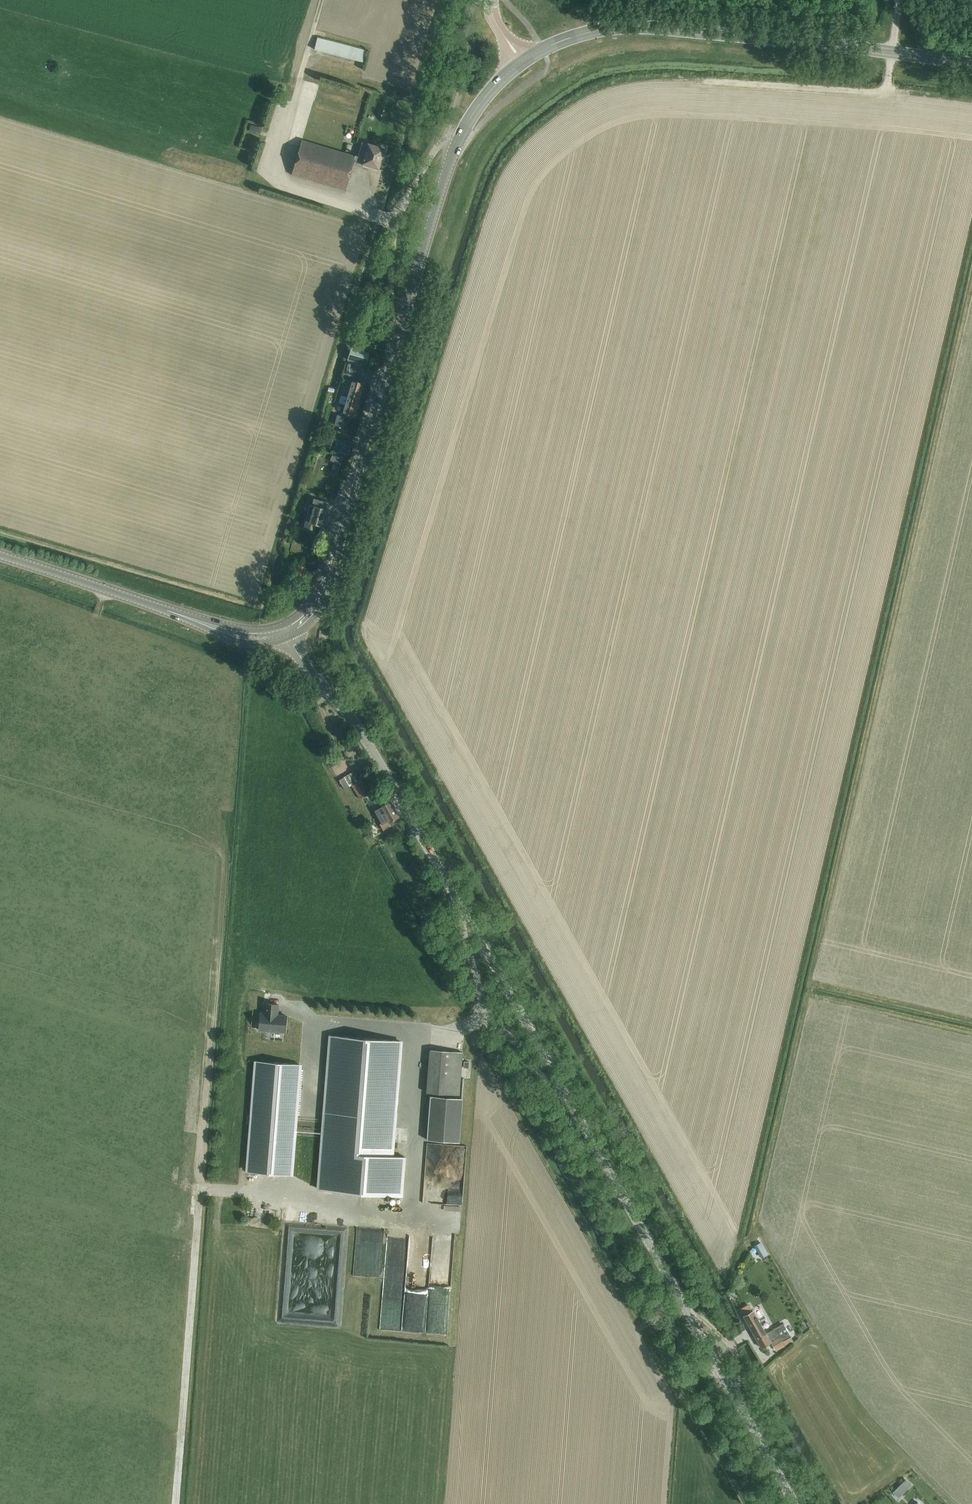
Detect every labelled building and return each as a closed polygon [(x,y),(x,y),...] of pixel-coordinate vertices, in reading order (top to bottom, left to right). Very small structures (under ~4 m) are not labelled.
[(366,50),(318,38),(315,50),(363,62),(366,50)] [(251,125),(249,131),(260,135),(261,132),(262,129),(251,125)] [(379,169),(379,167),(381,167),(382,162),(381,161),(385,150),(383,149),(383,148),(378,146),(377,147),(364,143),(360,157),(345,153),(303,140),(292,175),(347,191),(355,162),(379,169)] [(352,346),(348,359),(367,364),(370,352),(352,346)] [(340,396),(339,402),(339,403),(345,405),(342,414),(342,416),(340,421),(343,422),(346,423),(352,416),(354,417),(359,400),(363,384),(352,381),(348,396),(347,397),(342,395),(340,396)] [(337,415),(334,425),(341,426),(342,427),(343,422),(340,421),(342,416),(337,415)] [(337,437),(330,435),(327,447),(333,449),(337,437)] [(342,438),(338,452),(349,456),(353,442),(342,438)] [(337,456),(335,462),(341,464),(343,458),(337,456)] [(315,507),(312,515),(308,513),(304,529),(314,532),(316,525),(321,526),(326,510),(322,509),(324,502),(314,499),(312,506),(315,507)] [(297,574),(303,575),(304,573),(305,568),(306,567),(299,565),(297,574)] [(344,778),(339,780),(345,790),(350,787),(344,778)] [(352,786),(360,799),(371,793),(362,779),(352,786)] [(375,811),(382,823),(380,825),(383,831),(391,826),(389,823),(400,817),(391,802),(381,807),(382,807),(375,811)] [(260,1013),(259,1031),(286,1033),(288,1015),(279,1014),(279,1004),(265,1003),(264,1013),(260,1013)] [(329,1035),(317,1190),(403,1196),(406,1156),(394,1155),(403,1041),(329,1035)] [(462,1052),(430,1050),(427,1093),(459,1096),(462,1052)] [(254,1061),(246,1171),(294,1175),(302,1064),(254,1061)] [(430,1096),(427,1140),(460,1142),(463,1098),(430,1096)] [(761,1242),(755,1246),(759,1252),(765,1249),(761,1242)] [(754,1311),(744,1317),(761,1347),(771,1342),(776,1350),(784,1345),(782,1341),(791,1336),(784,1324),(766,1334),(754,1311)] [(906,1479),(898,1488),(903,1494),(912,1485),(906,1479)]
